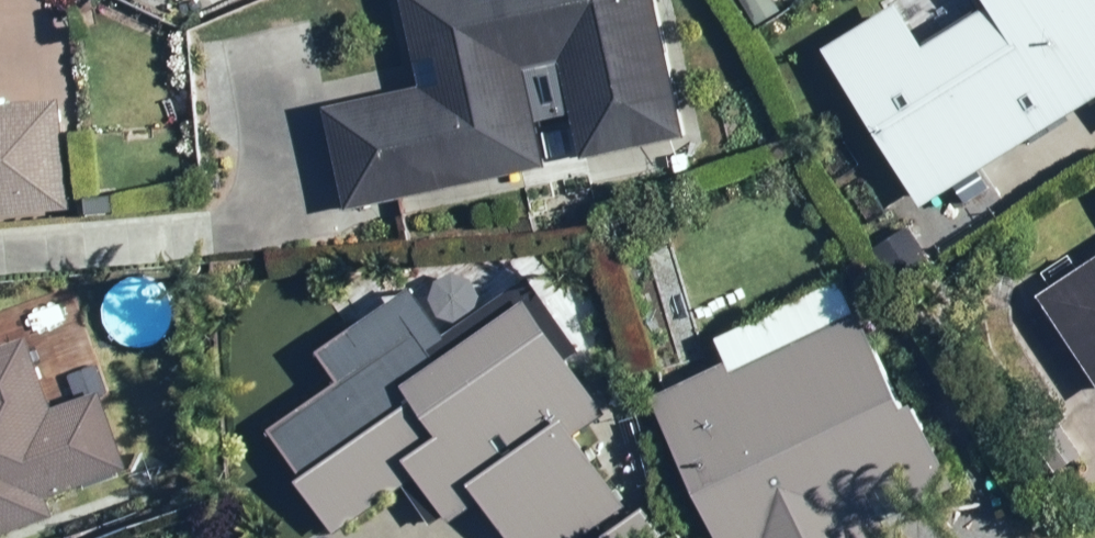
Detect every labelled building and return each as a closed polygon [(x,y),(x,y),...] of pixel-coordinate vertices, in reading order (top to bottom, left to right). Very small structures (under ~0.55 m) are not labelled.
[(442,92),(346,113),(368,214),(565,172),(555,124),(591,116),(601,163),(702,142),(672,0),(422,0),(442,92)] [(769,23),(800,4),(798,0),(756,0),(769,23)] [(1010,2),(1016,12),(947,54),(918,7),(846,51),(943,211),(1094,119),(1094,0),(1014,0),(1010,2)] [(83,211),(72,101),(15,107),(13,92),(7,92),(0,18),(0,219),(83,211)] [(921,228),(885,251),(909,289),(945,266),(921,228)] [(1057,298),(1094,357),(1094,274),(1057,298)] [(321,490),(354,537),(421,490),(448,528),(464,517),(470,526),(502,504),(525,537),(605,537),(643,511),(594,440),(627,417),(589,362),(598,356),(546,281),(462,340),(455,330),(442,339),(439,334),(293,436),(328,485),(321,490)] [(901,526),(978,490),(942,413),(931,419),(884,317),(756,376),(752,368),(672,405),(733,537),(907,537),(901,526)] [(71,521),(64,500),(145,473),(118,396),(68,413),(44,343),(0,357),(0,537),(19,537),(71,521)] [(61,374),(70,399),(97,390),(88,365),(61,374)] [(1065,426),(1041,444),(1065,475),(1089,457),(1065,426)]
